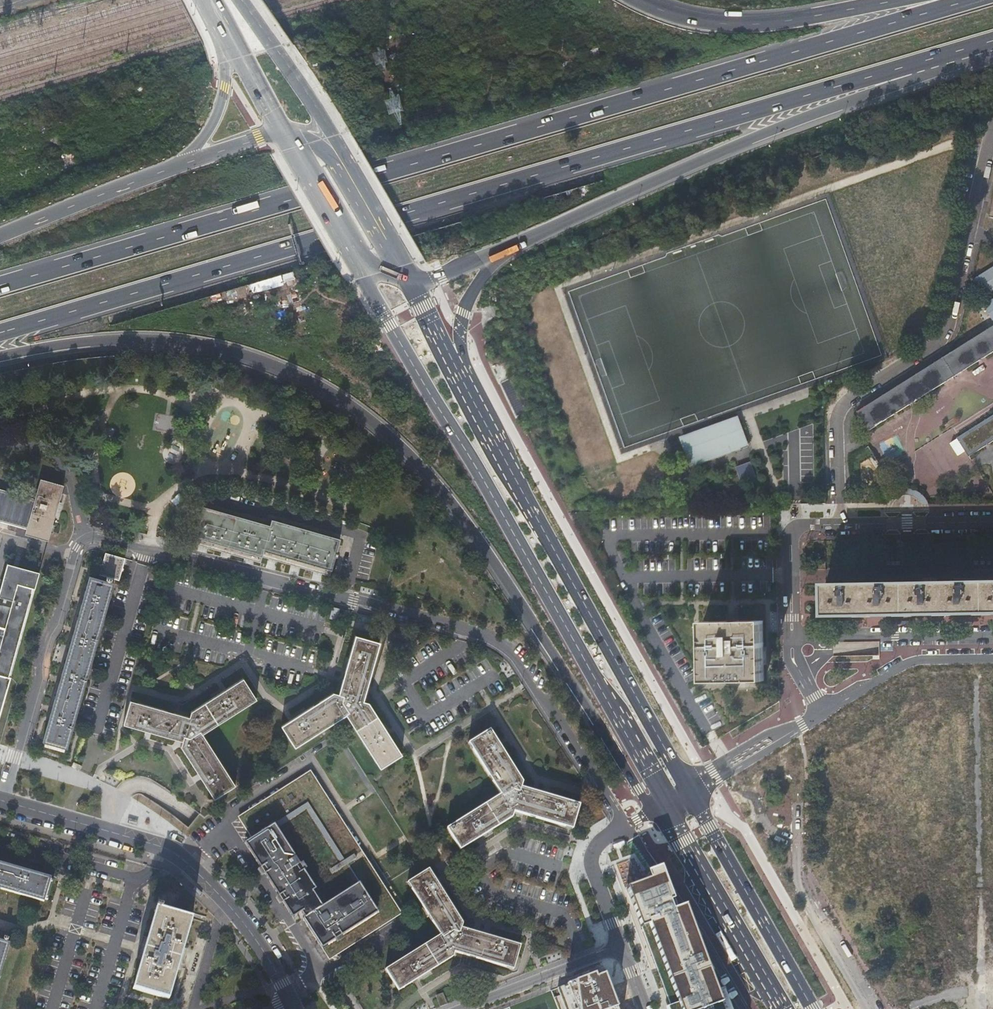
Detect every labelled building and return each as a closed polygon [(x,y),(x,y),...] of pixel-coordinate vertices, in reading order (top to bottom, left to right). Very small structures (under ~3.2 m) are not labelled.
[(974,279),(984,296),(992,290),(992,267),(974,279)] [(984,306),(992,321),(992,300),(984,306)] [(858,412),(870,431),(992,354),(992,326),(858,412)] [(682,437),(687,450),(744,428),(739,415),(682,437)] [(957,438),(969,457),(992,442),(992,415),(957,438)] [(744,428),(687,450),(692,465),(750,444),(744,428)] [(739,480),(754,475),(750,461),(735,466),(739,480)] [(7,530),(47,542),(63,486),(40,479),(34,500),(0,490),(0,522),(8,525),(7,530)] [(605,496),(605,505),(614,505),(614,496),(605,496)] [(179,512),(164,507),(157,530),(173,535),(179,512)] [(270,527),(203,509),(192,544),(260,563),(262,557),(329,576),(334,558),(338,559),(339,555),(335,554),(339,540),(272,521),(270,527)] [(100,572),(120,575),(125,558),(106,552),(100,572)] [(10,677),(8,676),(32,587),(35,588),(39,572),(7,563),(2,579),(7,581),(5,589),(0,587),(0,588),(0,712),(10,677)] [(119,579),(120,575),(100,572),(99,574),(107,576),(106,579),(112,581),(113,578),(119,579)] [(113,583),(90,576),(44,741),(67,748),(113,583)] [(825,585),(826,614),(992,611),(992,582),(825,585)] [(739,621),(739,614),(727,614),(727,621),(728,621),(728,624),(739,623),(739,621)] [(763,621),(739,621),(739,623),(728,624),(728,621),(727,621),(703,622),(704,682),(764,681),(764,665),(764,647),(763,621)] [(334,693),(282,726),(295,746),(346,714),(380,768),(401,755),(369,703),(363,701),(380,643),(356,635),(339,695),(334,693)] [(180,714),(130,700),(124,724),(173,737),(182,741),(181,746),(213,798),(234,784),(202,732),(255,699),(243,678),(191,711),(189,716),(180,714)] [(572,829),(579,805),(521,787),(523,782),(490,731),(470,743),(501,795),(448,828),(460,849),(512,817),(514,811),(572,829)] [(71,767),(80,771),(82,765),(73,762),(71,767)] [(302,918),(328,958),(399,913),(310,773),(239,818),(252,838),(245,842),(292,917),(301,912),(304,917),(302,918)] [(0,863),(0,888),(45,901),(52,877),(0,863)] [(441,935),(386,969),(399,990),(453,957),(455,953),(514,969),(521,945),(462,929),(463,924),(429,870),(408,883),(441,935)] [(670,1006),(665,1008),(732,1008),(724,988),(717,991),(699,941),(658,882),(628,893),(670,1006)] [(133,988),(168,998),(192,918),(174,912),(180,891),(162,886),(155,907),(156,908),(133,988)] [(10,942),(0,939),(0,977),(10,942)] [(438,1006),(445,1002),(441,992),(434,996),(438,1006)]
